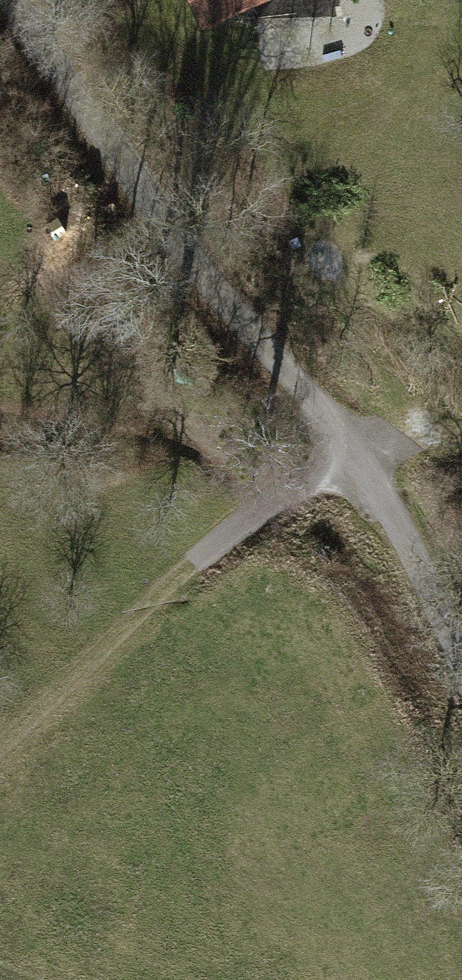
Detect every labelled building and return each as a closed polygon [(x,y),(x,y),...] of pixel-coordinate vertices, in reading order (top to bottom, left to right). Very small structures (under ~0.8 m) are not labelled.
[(203,26),(256,0),(190,0),(203,26)]
